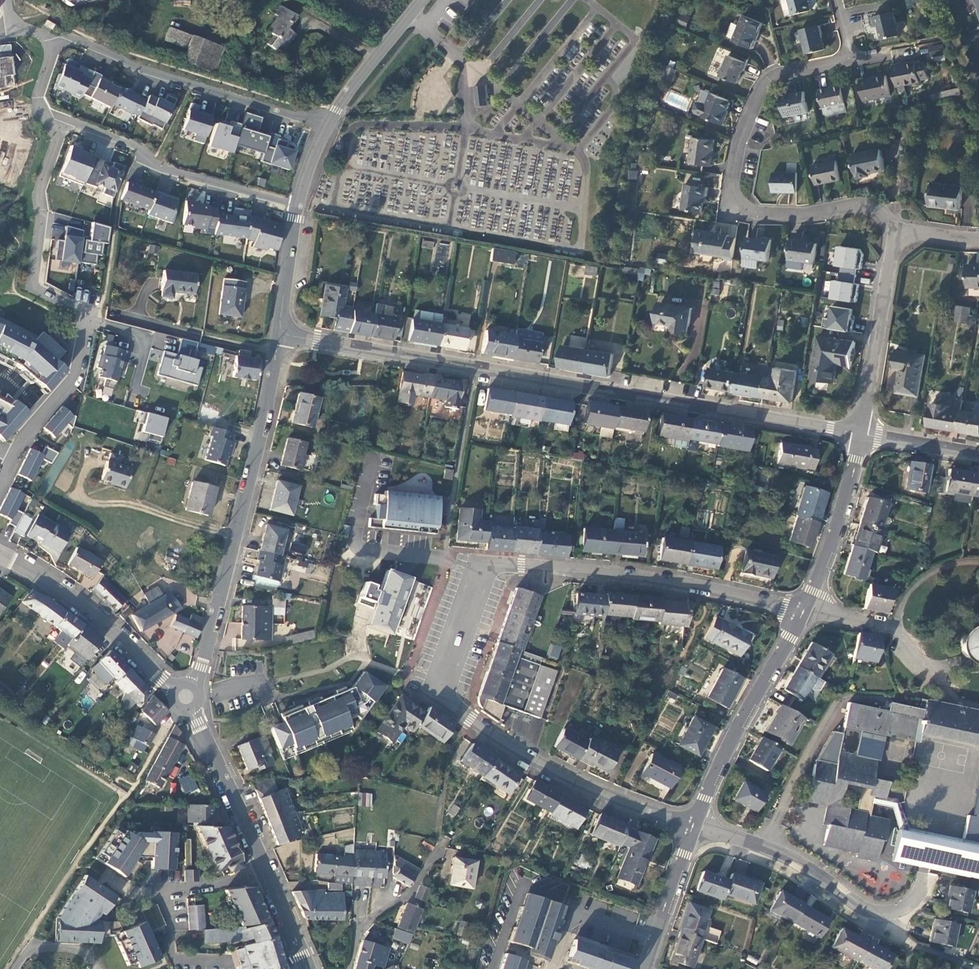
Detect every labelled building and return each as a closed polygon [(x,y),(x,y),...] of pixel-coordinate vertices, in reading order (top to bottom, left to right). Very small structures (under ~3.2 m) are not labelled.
[(809,0),(790,0),(794,14),(811,9),(809,0)] [(267,44),(280,54),(294,34),(285,27),(287,24),(290,26),(296,17),(279,5),(273,13),(277,16),(266,30),(273,35),(267,44)] [(900,35),(894,11),(877,15),(877,17),(873,18),(875,27),(879,26),(882,39),(900,35)] [(687,28),(691,18),(681,14),(677,24),(687,28)] [(753,49),(763,23),(744,15),(733,41),(753,49)] [(140,20),(134,17),(125,39),(132,42),(140,20)] [(825,50),(820,25),(801,29),(806,54),(825,50)] [(222,47),(170,28),(166,39),(188,48),(184,61),(213,73),(222,47)] [(16,88),(13,55),(12,55),(11,43),(0,44),(0,89),(16,88)] [(943,44),(931,47),(933,56),(945,54),(943,44)] [(729,57),(721,78),(738,84),(743,72),(745,72),(748,64),(729,57)] [(893,66),(897,87),(899,87),(907,86),(922,82),(921,81),(931,79),(927,62),(918,64),(917,63),(908,65),(902,66),(902,64),(893,66)] [(71,95),(80,99),(82,94),(93,72),(80,66),(79,70),(77,72),(73,71),(74,68),(65,64),(60,75),(58,74),(54,88),(63,92),(63,90),(72,93),(71,95)] [(671,82),(676,70),(666,66),(662,78),(664,79),(663,81),(667,83),(669,81),(671,82)] [(120,87),(121,86),(112,82),(111,85),(99,79),(101,75),(93,72),(82,94),(110,108),(111,104),(120,87)] [(891,96),(887,75),(871,78),(870,78),(861,80),(865,102),(891,96)] [(828,116),(848,112),(846,103),(845,97),(854,95),(851,83),(843,84),(842,83),(833,85),(834,87),(820,90),(824,114),(828,116)] [(490,106),(488,86),(475,87),(477,107),(490,106)] [(907,86),(899,87),(901,94),(908,93),(907,86)] [(132,112),(138,116),(146,100),(140,97),(141,95),(134,91),(132,92),(132,93),(120,87),(111,104),(131,114),(132,112)] [(941,101),(951,98),(950,90),(939,92),(941,101)] [(665,104),(687,109),(690,97),(668,92),(665,104)] [(696,112),(721,122),(726,109),(728,109),(732,100),(713,92),(709,103),(702,100),(697,101),(694,108),(696,112)] [(808,112),(804,92),(781,97),(785,117),(808,112)] [(138,116),(137,119),(151,126),(152,124),(161,129),(176,100),(166,95),(163,102),(157,99),(156,100),(148,96),(146,100),(138,116)] [(13,107),(12,101),(0,102),(0,109),(13,107)] [(203,144),(212,115),(205,113),(204,116),(197,114),(199,106),(191,103),(188,109),(182,130),(195,134),(193,141),(203,144)] [(241,124),(234,145),(263,154),(266,146),(269,137),(254,132),(259,117),(245,112),(241,124)] [(254,132),(257,133),(262,118),(259,117),(254,132)] [(208,146),(232,153),(234,145),(241,124),(231,121),(229,126),(229,128),(220,126),(215,124),(208,146)] [(269,137),(266,146),(274,149),(277,139),(278,139),(279,136),(270,133),(269,137)] [(690,163),(709,166),(712,151),(714,152),(716,141),(694,138),(690,163)] [(287,142),(278,139),(277,139),(274,149),(266,146),(263,154),(261,162),(288,170),(294,152),(285,149),(287,142)] [(59,176),(82,185),(83,183),(93,157),(94,155),(85,152),(84,154),(79,152),(80,150),(70,146),(59,176)] [(880,149),(852,155),(856,176),(858,175),(858,178),(870,176),(869,172),(874,171),(874,172),(885,170),(880,149)] [(103,162),(93,157),(83,183),(96,187),(97,185),(105,188),(102,194),(113,198),(124,166),(114,162),(111,169),(102,165),(103,162)] [(837,161),(812,166),(817,185),(841,179),(837,161)] [(627,179),(637,179),(638,170),(628,170),(627,179)] [(797,173),(773,172),(773,192),(797,192),(797,173)] [(155,193),(127,182),(121,199),(129,202),(128,203),(149,210),(155,193)] [(960,209),(962,187),(932,183),(930,205),(947,207),(947,208),(960,209)] [(708,187),(687,184),(683,210),(703,213),(705,197),(707,197),(708,187)] [(149,210),(147,215),(172,224),(176,212),(174,211),(178,199),(169,196),(168,199),(164,197),(165,194),(155,191),(155,193),(149,210)] [(195,202),(186,201),(183,225),(193,226),(193,228),(206,230),(207,227),(215,228),(217,213),(217,209),(209,208),(208,205),(195,204),(195,202)] [(226,214),(217,213),(215,228),(214,234),(246,239),(249,216),(250,210),(238,209),(237,211),(234,211),(233,216),(226,215),(226,214)] [(261,219),(249,216),(246,239),(254,241),(253,247),(266,250),(267,247),(277,250),(281,225),(271,222),(270,223),(260,221),(261,219)] [(106,244),(108,228),(91,223),(89,237),(82,236),(78,263),(95,265),(97,255),(101,256),(102,244),(106,244)] [(54,260),(78,264),(82,236),(83,231),(66,226),(64,241),(57,240),(54,260)] [(726,256),(729,235),(711,233),(711,232),(701,230),(700,232),(698,232),(695,252),(726,256)] [(763,240),(748,238),(744,266),(758,268),(759,259),(769,261),(772,240),(763,238),(763,240)] [(802,240),(792,239),(788,268),(806,270),(806,262),(815,263),(817,244),(802,242),(802,240)] [(149,252),(158,253),(158,245),(149,245),(149,252)] [(830,280),(827,299),(854,302),(860,248),(834,246),(832,266),(839,267),(838,280),(830,280)] [(511,265),(514,252),(492,248),(490,261),(511,265)] [(968,265),(968,286),(978,287),(978,265),(968,265)] [(598,268),(587,266),(586,274),(597,276),(598,268)] [(173,292),(193,295),(195,274),(163,271),(160,290),(162,290),(161,297),(172,298),(173,292)] [(239,317),(244,282),(223,279),(218,314),(239,317)] [(712,281),(711,295),(719,295),(720,282),(712,281)] [(348,333),(352,310),(343,309),(346,289),(325,286),(320,315),(335,318),(334,330),(348,333)] [(78,288),(74,299),(86,303),(90,292),(78,288)] [(385,305),(376,303),(374,315),(370,337),(392,341),(396,318),(383,316),(385,305)] [(692,308),(661,303),(658,317),(656,317),(653,329),(673,333),(674,329),(688,332),(692,308)] [(828,306),(826,319),(823,318),(821,329),(848,332),(851,308),(828,306)] [(956,313),(970,315),(971,307),(956,306),(955,313),(956,313)] [(370,337),(374,315),(352,310),(348,333),(370,337)] [(442,315),(420,311),(418,321),(411,320),(407,340),(437,346),(441,325),(442,318),(442,315)] [(969,323),(970,315),(956,313),(956,321),(969,323)] [(441,325),(437,346),(462,350),(466,329),(444,325),(441,325)] [(17,367),(41,388),(44,385),(49,389),(65,371),(55,362),(65,352),(42,332),(33,343),(0,326),(0,358),(17,367)] [(481,353),(511,358),(515,336),(485,330),(481,353)] [(515,336),(511,358),(537,363),(541,334),(516,330),(515,336)] [(856,343),(819,337),(813,377),(834,381),(838,363),(852,365),(856,343)] [(196,343),(180,339),(175,355),(181,357),(179,362),(160,357),(155,375),(196,386),(201,368),(194,366),(196,360),(192,359),(196,343)] [(585,371),(589,349),(563,345),(560,367),(585,371)] [(119,377),(126,352),(104,346),(101,356),(98,355),(95,368),(100,369),(97,378),(104,379),(102,387),(113,390),(116,377),(119,377)] [(217,364),(219,355),(220,350),(212,349),(209,362),(217,364)] [(248,358),(248,355),(237,353),(237,356),(234,356),(234,352),(220,349),(220,350),(219,355),(233,359),(231,377),(255,380),(258,359),(248,358)] [(610,375),(614,353),(589,349),(585,371),(610,375)] [(926,355),(896,350),(893,368),(900,369),(896,392),(918,396),(926,355)] [(162,351),(160,357),(179,362),(181,357),(175,355),(162,351)] [(733,392),(736,371),(728,370),(728,367),(712,364),(712,367),(711,367),(707,387),(733,392)] [(775,379),(766,377),(763,397),(792,402),(797,372),(777,368),(775,379)] [(766,377),(736,371),(733,392),(763,397),(766,377)] [(428,397),(432,375),(424,374),(424,375),(401,372),(396,401),(412,405),(414,395),(428,397)] [(440,377),(432,375),(428,397),(444,400),(444,407),(456,409),(461,383),(440,379),(440,377)] [(509,413),(513,393),(487,389),(484,409),(505,413),(509,413)] [(11,403),(14,397),(0,390),(0,397),(11,403)] [(539,421),(539,419),(543,398),(513,393),(509,413),(509,415),(539,421)] [(310,428),(318,399),(298,394),(291,423),(310,428)] [(568,423),(571,404),(543,398),(539,419),(568,423)] [(28,413),(14,401),(9,406),(0,402),(0,434),(1,432),(8,435),(28,413)] [(617,410),(617,407),(595,403),(594,406),(587,404),(584,424),(613,429),(614,427),(617,410)] [(929,426),(958,430),(962,410),(962,405),(951,403),(951,406),(932,403),(929,426)] [(53,438),(66,424),(71,429),(75,417),(71,415),(61,407),(42,428),(53,438)] [(630,411),(617,410),(614,427),(642,432),(646,412),(630,409),(630,411)] [(958,430),(978,434),(978,413),(962,410),(958,430)] [(158,443),(165,419),(143,413),(140,424),(142,424),(140,432),(147,434),(146,439),(158,443)] [(687,439),(690,420),(662,415),(658,436),(687,441),(687,439)] [(721,425),(690,420),(687,439),(717,444),(721,425)] [(750,428),(721,422),(721,425),(717,444),(717,446),(746,451),(750,428)] [(230,443),(232,433),(211,426),(208,435),(211,436),(205,458),(223,464),(225,456),(227,457),(228,452),(230,453),(233,443),(230,443)] [(298,470),(298,469),(310,472),(315,454),(310,453),(309,456),(302,454),(305,443),(286,439),(280,466),(298,470)] [(816,450),(781,443),(777,464),(812,470),(816,450)] [(50,464),(57,453),(44,447),(40,454),(29,449),(16,474),(29,481),(41,459),(50,464)] [(107,462),(101,480),(115,485),(114,486),(124,489),(131,470),(119,466),(122,457),(111,454),(108,462),(107,462)] [(173,466),(175,460),(169,458),(167,464),(173,466)] [(926,492),(930,466),(912,463),(909,479),(906,479),(905,489),(926,492)] [(449,479),(452,471),(445,469),(443,478),(449,479)] [(965,498),(971,498),(971,495),(975,473),(948,469),(944,491),(965,495),(965,498)] [(290,515),(298,487),(276,481),(269,510),(290,515)] [(214,488),(192,482),(185,509),(207,516),(214,488)] [(352,490),(353,484),(342,482),(341,487),(352,490)] [(797,517),(817,523),(826,494),(805,487),(795,516),(797,517)] [(23,495),(9,488),(0,506),(0,515),(9,520),(8,523),(15,527),(22,513),(15,510),(23,495)] [(438,497),(384,491),(383,495),(374,494),(373,504),(376,505),(382,505),(381,520),(374,519),(368,518),(368,527),(390,529),(390,524),(400,525),(399,530),(411,531),(412,526),(423,527),(423,533),(434,534),(438,497)] [(867,498),(859,524),(880,531),(887,505),(867,498)] [(382,505),(376,505),(374,519),(381,520),(382,505)] [(486,543),(488,527),(488,522),(478,522),(479,511),(460,509),(456,540),(486,543)] [(32,519),(23,514),(15,527),(13,532),(22,536),(32,519)] [(33,540),(34,538),(38,531),(43,535),(40,541),(39,543),(58,553),(69,533),(38,514),(26,536),(33,540)] [(809,548),(817,523),(797,517),(790,541),(809,548)] [(859,524),(853,546),(871,552),(875,553),(882,531),(880,531),(859,524)] [(343,525),(340,536),(346,537),(349,526),(343,525)] [(265,526),(258,552),(279,557),(285,531),(265,526)] [(486,550),(510,552),(512,530),(488,527),(486,543),(486,550)] [(535,555),(537,534),(538,529),(512,527),(512,530),(510,552),(535,555)] [(687,538),(689,528),(681,527),(679,537),(687,538)] [(611,554),(613,531),(583,529),(581,551),(611,554)] [(38,531),(34,538),(40,541),(43,535),(38,531)] [(367,531),(367,541),(375,540),(375,531),(367,531)] [(643,534),(613,531),(611,554),(641,557),(643,534)] [(535,555),(565,558),(567,537),(537,534),(535,555)] [(670,562),(685,564),(689,543),(662,538),(659,557),(670,558),(670,562)] [(689,543),(685,564),(715,569),(719,548),(689,543)] [(871,552),(853,546),(844,575),(862,581),(871,552)] [(101,561),(75,548),(67,564),(92,578),(101,561)] [(273,574),(279,577),(281,567),(278,566),(280,557),(279,557),(258,552),(256,560),(259,561),(255,576),(273,580),(273,574)] [(775,558),(745,552),(741,573),(753,577),(753,575),(770,578),(775,558)] [(290,560),(289,588),(298,589),(298,572),(312,572),(312,561),(290,560)] [(389,635),(410,579),(386,571),(380,588),(365,583),(358,603),(372,608),(366,626),(389,635)] [(115,610),(125,599),(102,577),(92,589),(115,610)] [(864,609),(886,613),(886,610),(889,595),(891,589),(869,585),(864,609)] [(145,595),(150,604),(163,597),(161,594),(157,587),(145,595)] [(515,589),(507,612),(530,621),(538,623),(540,618),(532,615),(539,597),(515,589)] [(10,598),(0,590),(0,613),(10,598)] [(22,601),(54,626),(65,612),(52,601),(31,590),(22,601)] [(150,604),(138,611),(130,615),(140,631),(172,613),(181,608),(170,593),(168,594),(165,591),(161,594),(163,597),(150,604)] [(573,615),(603,618),(603,615),(605,597),(575,594),(573,615)] [(633,598),(605,595),(605,597),(603,615),(631,617),(633,598)] [(889,595),(886,610),(893,612),(895,596),(889,595)] [(660,600),(633,598),(631,617),(630,620),(658,622),(660,603),(660,600)] [(688,605),(660,603),(658,622),(658,625),(686,628),(688,605)] [(118,616),(123,620),(132,611),(127,607),(118,616)] [(270,639),(271,607),(242,607),(240,639),(270,639)] [(65,612),(54,626),(71,639),(83,625),(65,612)] [(507,612),(497,642),(520,651),(530,621),(507,612)] [(170,626),(184,632),(189,621),(189,620),(176,614),(170,626)] [(201,619),(191,615),(189,620),(189,621),(200,625),(201,619)] [(750,636),(715,617),(704,638),(739,656),(750,636)] [(189,621),(184,632),(196,638),(200,625),(189,621)] [(66,645),(86,660),(88,657),(96,647),(102,639),(83,625),(71,639),(66,645)] [(286,637),(287,645),(315,638),(313,630),(286,637)] [(978,635),(978,634),(974,633),(970,634),(966,635),(963,638),(961,642),(960,646),(961,650),(963,654),(966,657),(970,659),(974,659),(977,658),(978,663),(978,634),(978,635)] [(876,659),(880,639),(858,634),(853,657),(865,660),(866,657),(876,659)] [(179,642),(177,648),(186,652),(189,647),(179,642)] [(485,700),(481,709),(481,711),(497,722),(503,706),(512,709),(519,712),(525,713),(532,716),(539,719),(555,672),(539,665),(541,658),(520,651),(497,642),(477,697),(478,697),(485,700)] [(815,678),(816,679),(830,656),(810,644),(797,667),(815,678)] [(555,657),(559,647),(554,645),(550,655),(555,657)] [(94,665),(96,663),(103,656),(96,647),(88,657),(94,665)] [(125,692),(121,700),(140,682),(109,650),(103,656),(96,663),(104,671),(106,669),(116,680),(115,682),(125,692)] [(685,669),(681,666),(677,674),(681,676),(685,669)] [(815,678),(797,667),(784,689),(802,700),(815,678)] [(726,708),(741,679),(722,669),(706,697),(726,708)] [(384,686),(363,672),(352,688),(280,717),(282,723),(270,728),(278,749),(291,744),(293,748),(348,725),(347,721),(356,717),(360,720),(384,686)] [(140,682),(121,700),(128,709),(134,702),(138,706),(149,691),(140,682)] [(8,703),(12,697),(0,690),(0,698),(8,703)] [(672,699),(675,694),(668,691),(665,696),(672,699)] [(12,697),(8,703),(17,709),(24,699),(17,692),(12,697)] [(155,725),(167,712),(152,696),(142,710),(139,715),(144,718),(146,715),(155,725)] [(416,726),(425,713),(399,697),(376,732),(391,743),(403,725),(412,732),(416,726)] [(926,700),(924,712),(890,704),(888,712),(848,703),(843,726),(844,727),(843,733),(833,731),(815,760),(810,781),(807,780),(803,800),(826,805),(822,825),(827,825),(823,845),(857,852),(856,857),(877,862),(881,841),(884,841),(889,821),(869,817),(874,797),(885,799),(888,783),(872,780),(876,761),(855,756),(861,731),(917,742),(919,734),(978,747),(978,711),(926,700)] [(791,733),(800,717),(781,705),(765,731),(788,744),(794,735),(791,733)] [(453,724),(429,707),(425,713),(416,726),(441,743),(450,729),(453,724)] [(532,716),(525,713),(523,719),(530,722),(532,716)] [(697,756),(713,728),(693,717),(678,745),(697,756)] [(135,724),(126,741),(134,745),(133,747),(142,752),(146,745),(148,746),(154,734),(151,732),(154,727),(145,722),(142,727),(135,724)] [(183,739),(174,724),(144,781),(158,788),(159,789),(181,746),(180,744),(183,739)] [(563,728),(553,747),(577,760),(578,758),(587,741),(563,728)] [(263,735),(253,740),(264,767),(273,763),(269,753),(271,752),(263,735)] [(767,772),(779,748),(761,738),(755,748),(748,761),(767,772)] [(587,741),(578,758),(607,773),(617,754),(588,739),(587,741)] [(264,767),(253,740),(236,747),(246,770),(261,764),(262,768),(264,767)] [(482,776),(493,758),(472,744),(460,761),(482,776)] [(641,773),(665,787),(671,776),(674,778),(679,769),(651,754),(641,773)] [(507,794),(519,775),(493,758),(482,776),(481,777),(507,794)] [(191,773),(178,779),(185,795),(198,789),(191,773)] [(671,776),(665,787),(668,788),(674,778),(671,776)] [(268,823),(294,813),(284,789),(276,791),(271,779),(252,783),(268,823)] [(158,788),(144,781),(133,800),(139,803),(145,791),(154,796),(158,788)] [(550,812),(559,794),(534,781),(524,799),(550,812)] [(764,795),(743,782),(733,800),(754,812),(764,795)] [(972,818),(969,817),(963,838),(978,842),(978,783),(972,818)] [(360,792),(358,806),(371,807),(372,794),(360,792)] [(575,829),(585,808),(559,794),(550,812),(549,814),(575,829)] [(211,823),(212,806),(187,805),(187,823),(211,823)] [(453,817),(458,808),(453,805),(447,813),(453,817)] [(303,834),(294,813),(268,823),(277,845),(303,834)] [(626,828),(627,827),(599,815),(591,836),(619,847),(620,843),(626,828)] [(244,867),(227,828),(195,826),(197,831),(215,872),(228,867),(231,873),(244,867)] [(117,827),(115,831),(122,835),(125,831),(119,827),(117,827)] [(654,840),(626,828),(620,843),(629,847),(617,877),(635,885),(654,840)] [(122,835),(115,831),(99,854),(107,858),(103,864),(124,878),(135,860),(137,857),(152,858),(151,861),(151,869),(167,870),(167,864),(174,864),(176,833),(153,832),(153,834),(138,833),(135,838),(125,831),(122,835)] [(367,833),(354,833),(353,845),(366,845),(367,833)] [(431,850),(434,845),(425,839),(422,844),(431,850)] [(352,876),(372,877),(374,860),(376,860),(377,852),(353,851),(353,853),(352,876)] [(352,883),(352,876),(353,853),(345,852),(344,857),(316,855),(314,872),(338,875),(338,882),(352,883)] [(384,878),(387,853),(377,852),(376,860),(374,860),(372,877),(384,878)] [(964,853),(960,875),(978,879),(978,856),(964,853)] [(107,858),(99,854),(96,859),(103,864),(107,858)] [(419,870),(394,855),(392,873),(394,874),(393,878),(408,887),(419,870)] [(471,889),(475,862),(453,858),(448,886),(471,889)] [(197,870),(185,871),(185,882),(197,882),(197,870)] [(696,889),(722,899),(724,893),(729,880),(702,872),(696,889)] [(760,883),(732,873),(729,880),(724,893),(753,904),(760,883)] [(62,935),(61,942),(93,944),(94,936),(99,937),(100,921),(95,921),(100,913),(103,915),(112,902),(107,899),(111,893),(85,876),(56,919),(56,934),(62,935)] [(424,901),(430,889),(420,886),(415,898),(424,901)] [(971,891),(948,886),(944,908),(967,913),(971,891)] [(267,921),(253,887),(225,890),(241,927),(246,927),(267,921)] [(291,892),(303,917),(306,919),(342,919),(343,894),(325,894),(325,890),(291,892)] [(802,906),(803,904),(780,892),(770,910),(779,915),(793,923),(802,906)] [(107,899),(112,902),(116,896),(111,893),(107,899)] [(517,928),(529,895),(524,893),(513,927),(517,928)] [(517,928),(513,927),(508,941),(527,948),(525,951),(545,958),(562,906),(529,895),(517,928)] [(689,903),(679,931),(699,938),(708,910),(689,903)] [(412,933),(421,909),(406,904),(397,927),(412,933)] [(140,912),(145,922),(122,932),(125,939),(117,942),(127,966),(135,962),(137,968),(160,958),(149,933),(166,926),(157,905),(140,912)] [(187,906),(189,931),(204,930),(202,905),(187,906)] [(828,920),(802,906),(793,923),(818,938),(828,920)] [(779,915),(770,910),(768,913),(777,919),(779,915)] [(957,924),(934,919),(929,941),(952,946),(957,924)] [(460,920),(456,935),(468,938),(472,923),(460,920)] [(275,937),(268,923),(243,931),(242,929),(222,930),(222,929),(205,930),(205,941),(241,938),(242,941),(252,938),(254,943),(275,937)] [(412,935),(395,928),(391,939),(408,945),(412,935)] [(858,961),(867,943),(841,928),(831,947),(858,961)] [(689,967),(700,938),(699,938),(679,931),(669,960),(689,967)] [(114,935),(117,942),(125,939),(122,932),(114,935)] [(242,968),(284,968),(275,937),(254,943),(243,946),(244,948),(237,951),(242,968)] [(361,940),(353,968),(374,968),(382,968),(388,949),(361,940)] [(588,968),(631,968),(633,962),(627,960),(608,953),(607,954),(598,950),(572,941),(566,961),(576,965),(588,968)] [(867,943),(858,961),(866,966),(864,968),(884,968),(891,956),(867,943)] [(522,960),(504,954),(498,968),(518,968),(522,960)] [(439,968),(440,960),(425,958),(424,966),(439,968)]
